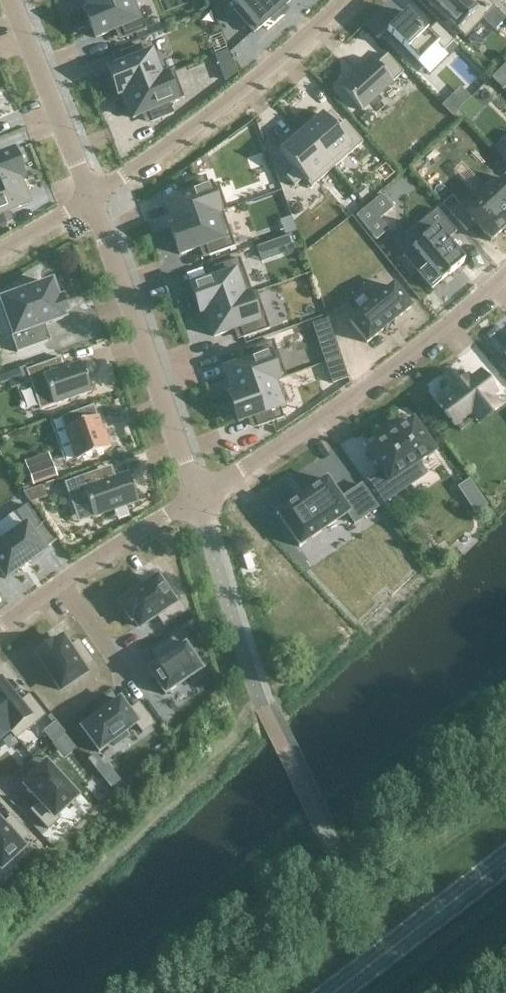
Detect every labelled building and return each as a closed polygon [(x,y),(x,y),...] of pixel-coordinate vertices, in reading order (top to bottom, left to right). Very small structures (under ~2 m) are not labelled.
[(146,29),(134,0),(117,0),(89,11),(89,10),(85,12),(95,38),(120,28),(125,38),(146,29)] [(89,10),(89,11),(117,0),(85,0),(89,10)] [(237,8),(257,31),(290,2),(288,0),(246,0),(237,8)] [(465,38),(494,8),(485,0),(466,0),(465,0),(424,0),(465,38)] [(407,13),(387,33),(429,75),(448,56),(444,52),(453,42),(436,24),(427,33),(407,13)] [(453,42),(444,52),(448,56),(458,47),(457,45),(453,42)] [(165,76),(155,51),(145,55),(140,45),(119,54),(123,64),(108,70),(119,96),(123,94),(123,93),(165,77),(165,76)] [(228,52),(216,57),(219,66),(231,61),(228,52)] [(372,60),(341,89),(361,111),(403,73),(387,56),(376,65),(372,60)] [(490,78),(501,89),(505,84),(505,78),(498,70),(490,78)] [(123,94),(133,119),(148,113),(152,123),(173,115),(169,104),(184,99),(173,72),(165,76),(165,77),(123,93),(123,94)] [(450,97),(442,105),(452,116),(460,108),(450,97)] [(368,110),(358,118),(367,128),(376,120),(368,110)] [(322,115),(300,133),(332,169),(362,143),(344,122),(335,129),(322,115)] [(300,133),(279,151),(295,169),(286,177),(294,186),(303,178),(311,187),(332,169),(300,133)] [(22,177),(12,152),(0,157),(0,186),(22,177)] [(227,210),(218,184),(209,187),(205,176),(183,184),(187,195),(166,202),(175,227),(175,228),(222,211),(223,212),(227,210)] [(27,205),(18,180),(22,178),(22,177),(0,186),(0,227),(6,225),(2,214),(8,212),(27,205)] [(449,214),(466,233),(475,225),(489,240),(490,242),(492,241),(492,240),(504,229),(504,230),(505,228),(505,182),(505,181),(504,179),(503,181),(467,214),(459,205),(449,214)] [(363,187),(356,193),(361,199),(368,193),(363,187)] [(380,194),(355,215),(375,240),(388,230),(379,219),(392,208),(380,194)] [(437,210),(417,226),(426,237),(412,249),(426,266),(417,273),(431,290),(463,263),(445,242),(456,233),(437,210)] [(209,257),(235,247),(223,212),(222,211),(175,228),(175,227),(170,228),(180,255),(205,246),(209,257)] [(257,249),(262,262),(296,250),(291,237),(257,249)] [(252,295),(252,294),(243,269),(239,270),(235,260),(213,268),(217,278),(191,287),(201,314),(205,312),(205,311),(252,295)] [(51,283),(0,301),(13,336),(11,337),(17,353),(51,341),(45,326),(64,319),(62,315),(67,314),(62,300),(57,301),(51,283)] [(349,322),(367,344),(384,330),(385,331),(386,330),(385,328),(392,323),(393,325),(394,323),(393,322),(410,308),(393,287),(349,322)] [(243,339),(269,329),(256,292),(252,294),(252,295),(205,311),(205,312),(214,337),(239,328),(243,339)] [(250,360),(225,369),(234,394),(234,395),(277,380),(277,381),(282,379),(268,342),(247,350),(250,360)] [(335,343),(319,348),(324,363),(340,357),(335,343)] [(340,357),(324,363),(332,386),(348,380),(340,357)] [(62,358),(25,371),(29,383),(39,411),(90,392),(80,364),(66,369),(62,358)] [(24,368),(4,375),(9,390),(29,383),(25,371),(24,368)] [(453,395),(439,406),(454,426),(455,425),(460,431),(475,419),(479,424),(498,409),(490,398),(494,395),(479,376),(469,383),(467,380),(451,392),(453,395)] [(229,396),(239,422),(254,417),(257,428),(284,418),(280,408),(286,406),(277,381),(277,380),(234,395),(234,394),(229,396)] [(93,406),(61,418),(76,461),(110,449),(104,432),(102,432),(93,406)] [(412,421),(366,452),(380,472),(368,480),(384,504),(428,474),(420,462),(434,453),(412,421)] [(54,462),(29,471),(35,487),(59,478),(54,462)] [(102,470),(64,484),(78,523),(138,502),(128,474),(106,482),(102,470)] [(278,513),(276,514),(278,516),(298,545),(298,546),(299,547),(301,546),(346,515),(353,526),(378,509),(361,484),(339,499),(327,482),(326,480),(324,481),(325,481),(307,494),(306,493),(296,500),(278,513)] [(44,486),(25,493),(32,503),(49,497),(44,486)] [(480,494),(469,502),(478,515),(490,507),(480,494)] [(0,522),(0,572),(5,579),(44,552),(44,551),(57,542),(45,524),(41,526),(27,505),(15,513),(14,512),(0,522)] [(157,579),(120,604),(131,620),(133,619),(139,628),(156,615),(164,626),(184,612),(177,601),(173,603),(157,579)] [(149,669),(148,670),(149,672),(149,671),(154,680),(155,681),(164,694),(165,695),(166,694),(200,671),(202,670),(201,669),(185,647),(186,647),(185,645),(183,646),(180,649),(173,638),(152,652),(159,663),(149,669)] [(52,643),(36,654),(61,691),(85,674),(82,669),(92,662),(78,642),(68,648),(62,639),(54,645),(52,643)] [(0,683),(0,718),(17,738),(45,716),(29,696),(19,704),(1,682),(0,683)] [(82,727),(80,728),(81,730),(82,730),(98,751),(97,752),(99,753),(100,752),(111,743),(114,746),(127,737),(125,733),(136,725),(142,733),(153,725),(138,704),(129,711),(120,699),(82,727)] [(9,731),(16,739),(17,738),(0,718),(0,738),(9,731)] [(96,754),(89,760),(98,772),(105,766),(96,754)] [(33,780),(26,787),(40,802),(31,811),(48,829),(58,820),(55,816),(76,797),(46,764),(32,778),(33,780)] [(1,869),(23,848),(19,844),(28,836),(11,817),(2,826),(0,823),(0,868),(1,869)]
